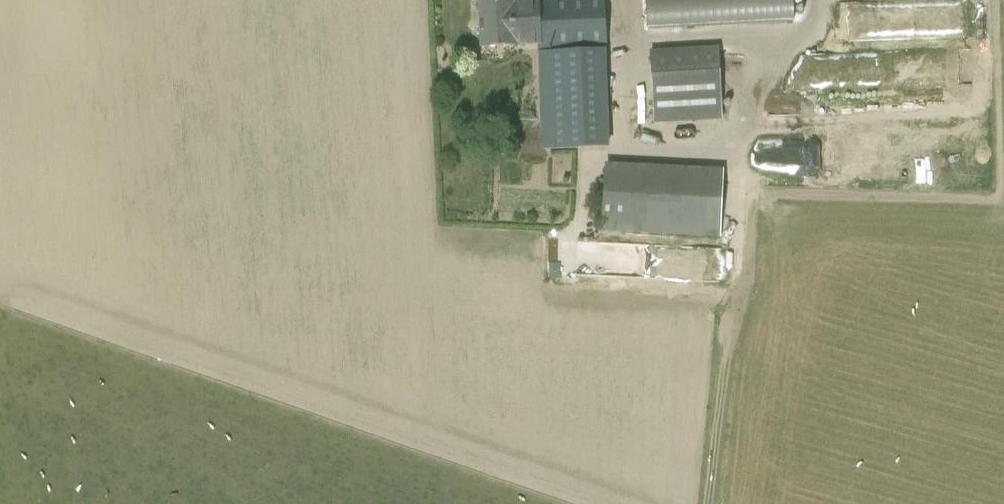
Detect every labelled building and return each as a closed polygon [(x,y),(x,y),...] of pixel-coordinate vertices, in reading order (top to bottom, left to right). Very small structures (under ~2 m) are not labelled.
[(538,45),(540,118),(576,117),(574,51),(609,49),(606,0),(536,0),(536,1),(514,2),(479,3),(481,47),(538,45)] [(648,30),(793,22),(791,0),(646,0),(648,30)] [(720,48),(649,52),(649,104),(722,100),(720,48)] [(708,168),(626,165),(606,164),(605,185),(601,232),(705,237),(721,237),(723,169),(708,168)]
